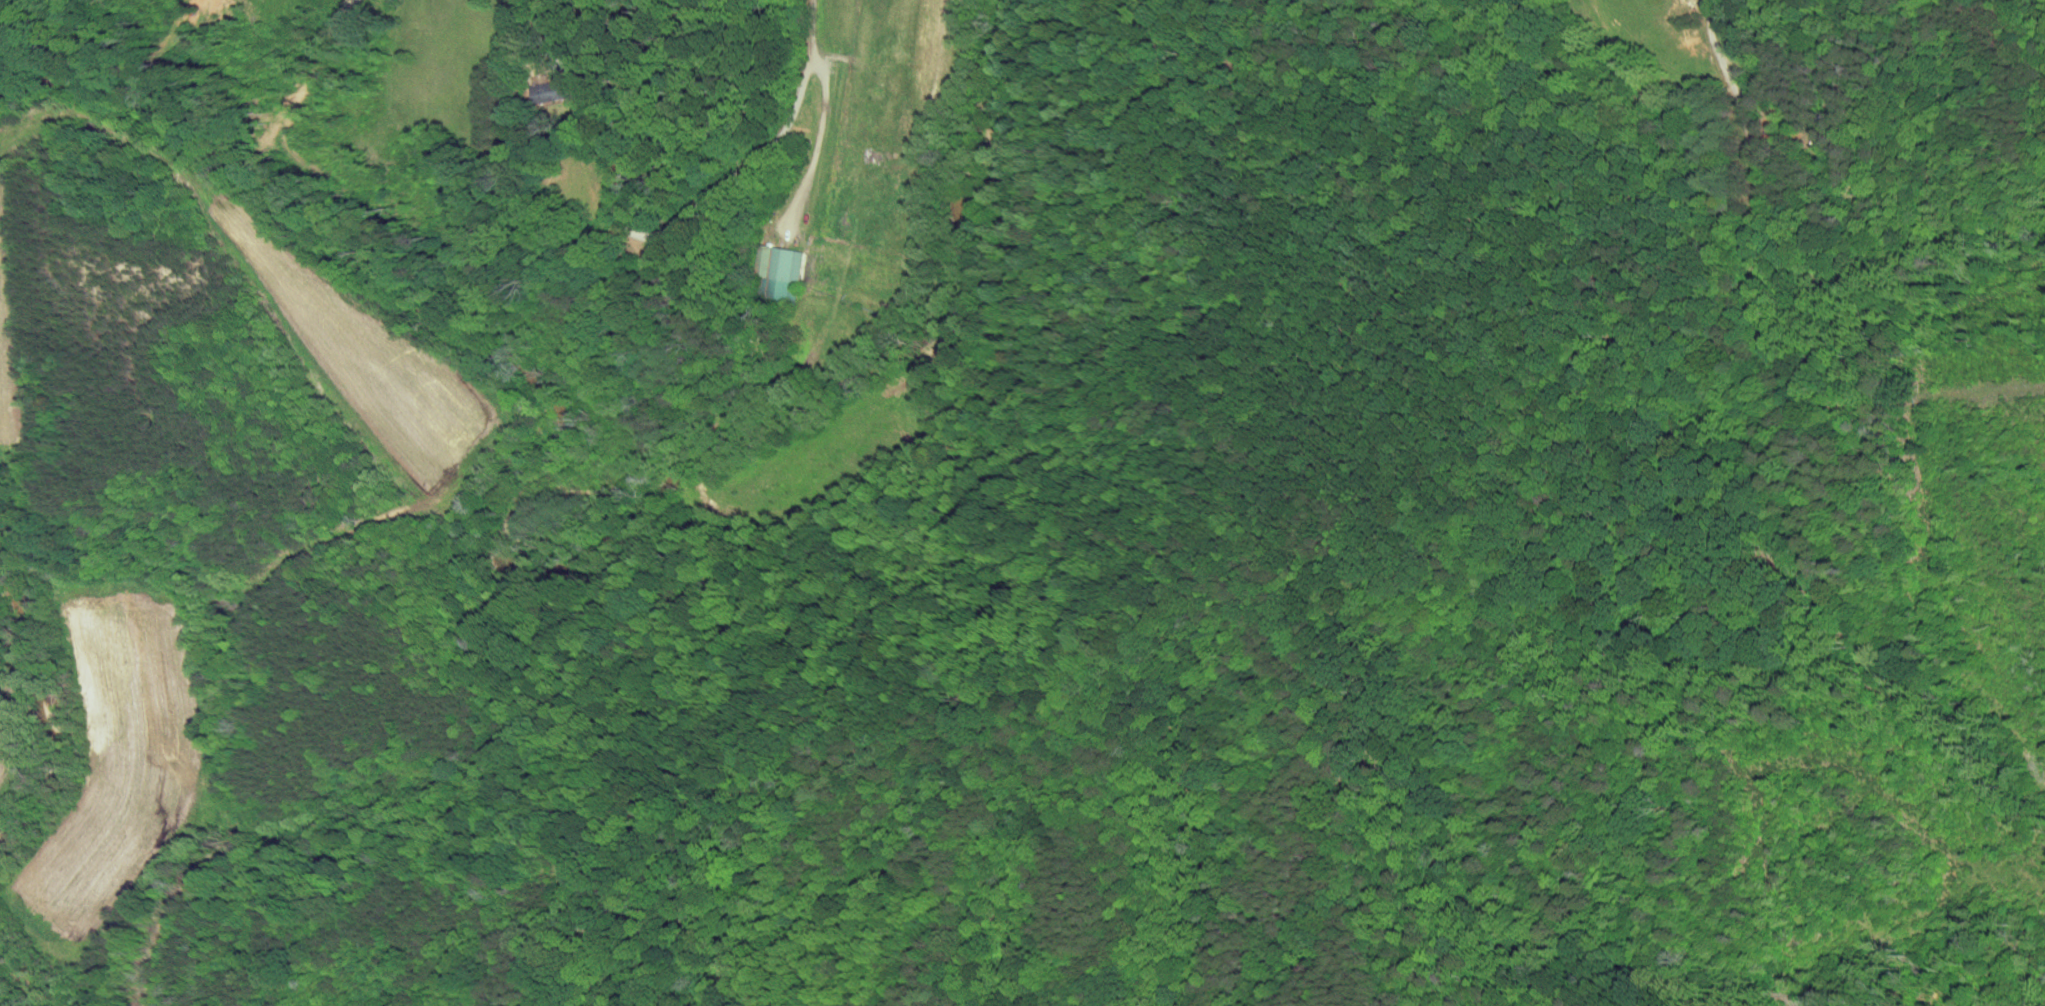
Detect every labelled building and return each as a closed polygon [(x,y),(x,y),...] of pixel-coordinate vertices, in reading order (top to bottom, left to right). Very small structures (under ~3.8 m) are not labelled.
[(539,80),(538,74),(513,78),(516,96),(545,91),(543,79),(539,80)] [(1815,128),(1829,130),(1827,147),(1812,145),(1815,128)] [(791,245),(747,238),(740,288),(783,295),(791,245)]
